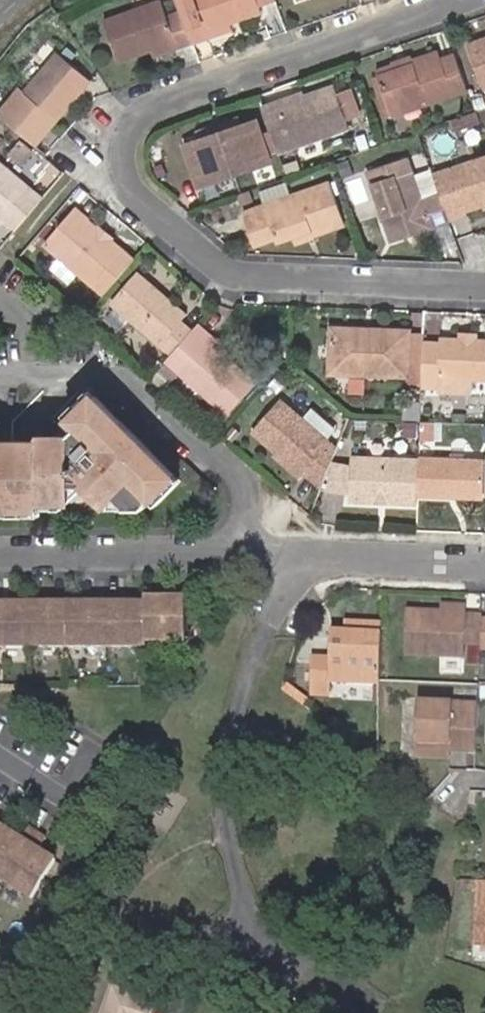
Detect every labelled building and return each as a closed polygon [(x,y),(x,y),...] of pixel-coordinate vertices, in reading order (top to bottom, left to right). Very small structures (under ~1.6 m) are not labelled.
[(191,43),(180,12),(167,16),(159,0),(103,20),(116,60),(150,48),(173,40),(176,48),(191,43)] [(180,12),(191,43),(191,44),(208,39),(205,31),(227,23),(259,12),(258,7),(277,1),(277,0),(176,0),(180,12)] [(229,31),(227,23),(205,31),(208,39),(229,31)] [(467,43),(483,88),(484,87),(484,37),(467,43)] [(173,40),(150,48),(153,56),(176,48),(173,40)] [(374,73),(377,77),(440,55),(437,51),(412,59),(411,57),(392,64),(393,66),(374,73)] [(36,147),(57,121),(90,82),(60,55),(26,95),(19,89),(0,112),(0,117),(36,147)] [(467,90),(456,55),(442,60),(440,55),(377,77),(390,117),(467,90)] [(390,117),(377,77),(372,80),(385,118),(390,117)] [(264,113),(278,153),(348,128),(334,88),(303,99),(264,113)] [(302,96),(263,109),(264,113),(303,99),(302,96)] [(237,120),(218,128),(235,175),(270,163),(256,122),(240,128),(237,120)] [(235,175),(218,128),(198,135),(201,141),(184,147),(199,188),(235,175)] [(433,172),(441,193),(449,217),(464,212),(482,205),(484,204),(484,165),(482,157),(433,172)] [(429,229),(450,222),(441,193),(433,172),(431,168),(413,174),(408,158),(370,172),(384,213),(387,220),(393,239),(428,226),(429,229)] [(6,221),(14,229),(38,202),(29,194),(32,191),(0,163),(0,216),(6,221)] [(312,232),(313,235),(344,224),(330,185),(293,198),(286,179),(257,189),(260,196),(264,208),(242,215),(252,244),(273,238),(275,245),(293,239),(312,232)] [(260,196),(257,189),(236,197),(238,204),(260,196)] [(102,298),(134,261),(122,250),(109,239),(104,245),(83,225),(87,221),(75,210),(45,245),(90,286),(102,298)] [(464,212),(449,217),(450,222),(465,216),(464,212)] [(87,221),(83,225),(104,245),(109,239),(111,236),(99,227),(97,229),(87,221)] [(394,242),(429,229),(428,226),(393,239),(394,242)] [(315,240),(313,235),(312,232),(293,239),(296,247),(315,240)] [(151,291),(154,287),(138,272),(111,304),(159,345),(170,354),(192,330),(181,321),(186,314),(162,293),(159,297),(151,291)] [(162,293),(154,287),(151,291),(159,297),(162,293)] [(213,338),(197,325),(167,360),(229,414),(256,383),(231,361),(209,343),(213,338)] [(333,328),(332,335),(374,337),(375,330),(333,328)] [(374,337),(332,335),(332,338),(330,374),(349,374),(361,375),(395,376),(407,377),(409,331),(375,330),(374,337)] [(423,332),(409,331),(407,377),(405,380),(421,381),(423,332)] [(209,343),(231,361),(234,357),(213,338),(209,343)] [(425,344),(423,382),(440,383),(440,378),(484,380),(484,343),(477,343),(460,341),(441,340),(442,345),(425,344)] [(361,375),(349,374),(349,392),(361,392),(361,375)] [(65,415),(70,419),(93,396),(89,391),(65,415)] [(38,437),(39,444),(12,442),(8,441),(7,455),(0,455),(0,509),(37,509),(39,509),(39,501),(70,503),(78,502),(88,494),(104,509),(114,498),(126,510),(145,509),(152,503),(176,476),(93,396),(70,419),(81,429),(70,440),(51,438),(38,437)] [(304,474),(321,488),(337,448),(281,399),(253,433),(277,454),(303,476),(304,474)] [(70,419),(51,438),(70,440),(81,429),(70,419)] [(435,423),(421,422),(421,439),(435,440),(435,423)] [(303,476),(277,454),(275,457),(300,479),(303,476)] [(350,501),(418,503),(418,497),(420,459),(352,457),(350,501)] [(420,458),(420,459),(418,497),(449,499),(450,494),(484,495),(484,461),(420,458)] [(185,484),(176,476),(152,503),(159,509),(160,509),(185,484)] [(104,509),(105,510),(107,510),(126,510),(114,498),(104,509)] [(49,605),(44,604),(28,605),(15,605),(9,604),(0,604),(0,645),(28,645),(67,645),(104,646),(146,646),(146,641),(183,641),(183,599),(166,599),(160,599),(146,599),(146,604),(130,605),(124,605),(104,605),(87,605),(81,605),(67,605),(49,605)] [(483,620),(483,616),(466,616),(466,613),(441,612),(407,611),(405,655),(464,657),(465,643),(482,644),(483,620)] [(329,681),(380,684),(380,681),(383,623),(351,623),(351,634),(344,633),(332,632),(331,662),(330,668),(311,668),(310,692),(329,693),(329,681)] [(449,746),(449,752),(464,752),(477,753),(480,697),(451,695),(451,704),(416,703),(415,743),(435,745),(449,746)] [(449,746),(435,745),(415,743),(413,756),(448,758),(449,752),(449,746)] [(5,884),(30,899),(56,858),(44,851),(43,850),(40,855),(35,853),(39,847),(45,839),(36,834),(26,827),(19,836),(16,841),(13,839),(16,834),(6,827),(0,823),(0,881),(5,884)] [(43,850),(39,847),(35,853),(40,855),(43,850)] [(479,883),(477,946),(484,947),(484,883),(479,883)] [(153,1005),(113,989),(105,1012),(150,1012),(153,1005)]
